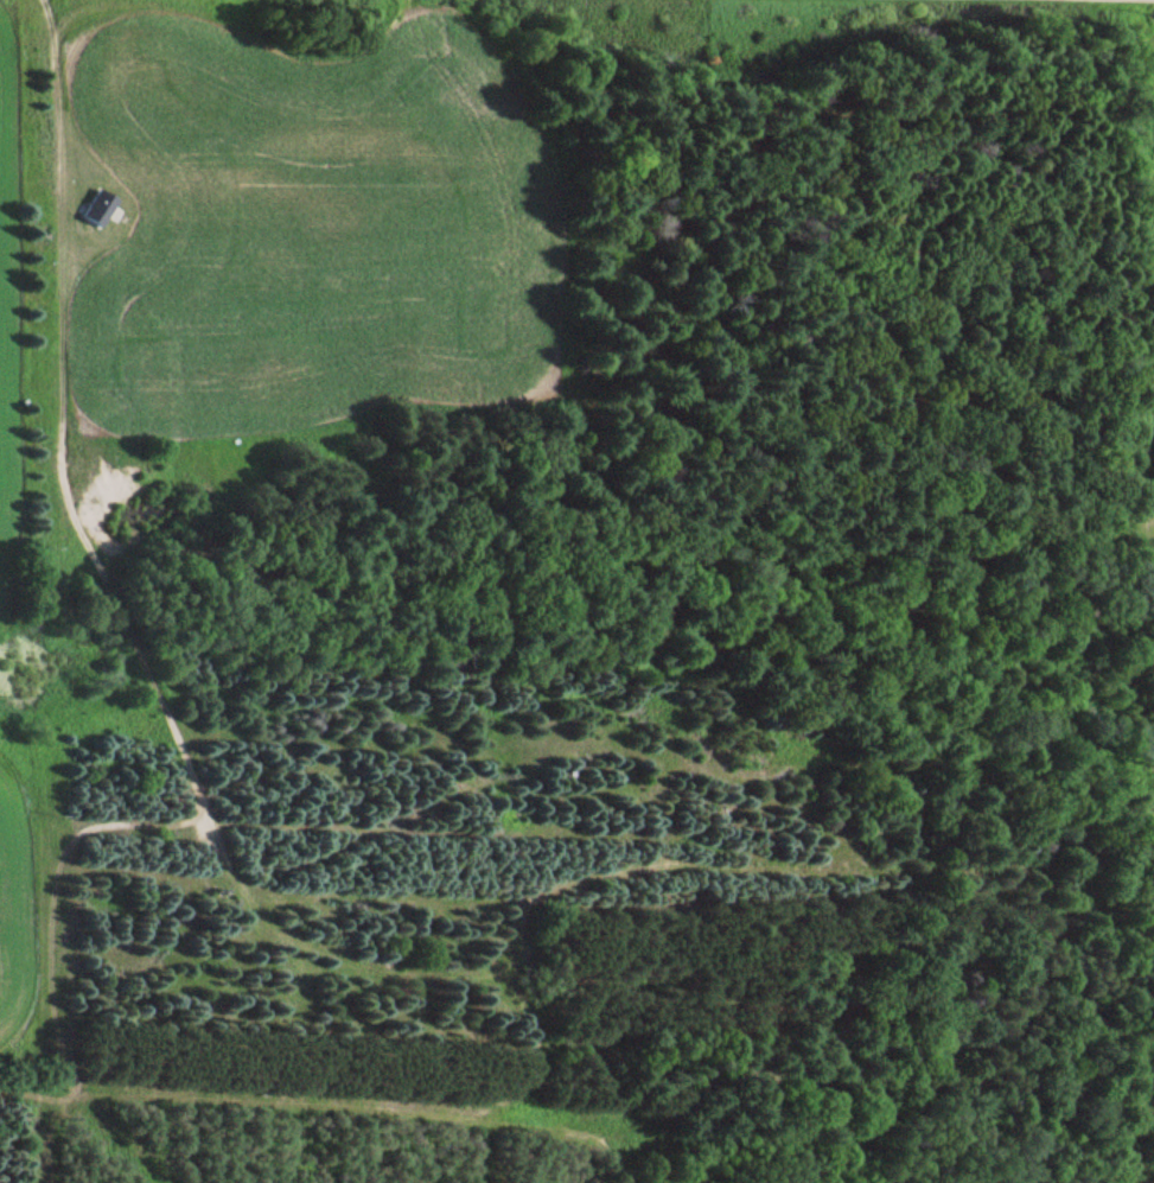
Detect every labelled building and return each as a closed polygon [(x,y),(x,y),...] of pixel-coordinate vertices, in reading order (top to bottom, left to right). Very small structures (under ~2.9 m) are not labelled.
[(85,205),(96,228),(118,217),(114,209),(120,206),(112,192),(85,205)]
